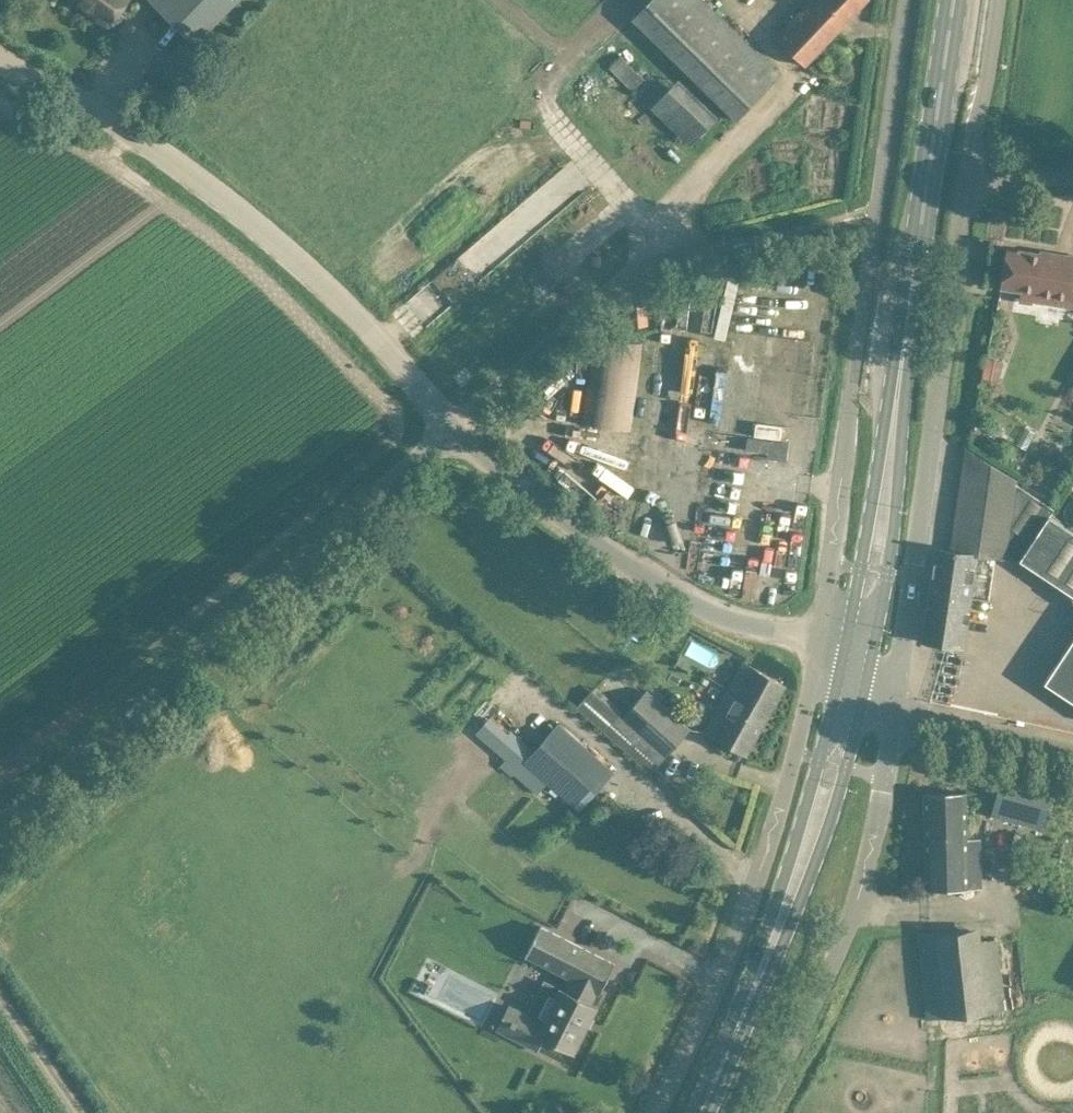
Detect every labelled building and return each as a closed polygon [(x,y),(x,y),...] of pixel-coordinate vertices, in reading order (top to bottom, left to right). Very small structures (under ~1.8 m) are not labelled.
[(122,11),(129,0),(73,0),(85,9),(84,10),(109,28),(122,11)] [(210,28),(239,0),(151,0),(195,44),(210,28)] [(764,59),(703,0),(653,0),(633,20),(721,104),(736,119),(780,74),(764,59)] [(775,37),(789,50),(805,65),(867,0),(810,0),(775,37)] [(616,73),(637,96),(653,82),(631,59),(616,73)] [(717,116),(678,78),(651,107),(689,144),(717,116)] [(752,176),(752,191),(816,189),(816,173),(807,173),(807,174),(752,176)] [(1040,250),(1040,253),(1007,248),(1000,287),(1034,292),(1033,300),(1072,306),(1072,256),(1040,250)] [(644,304),(628,305),(630,326),(646,324),(644,304)] [(593,338),(581,423),(632,430),(644,345),(593,338)] [(985,357),(981,377),(998,380),(1002,361),(985,357)] [(758,435),(800,439),(801,427),(759,423),(758,435)] [(746,436),(745,449),(766,452),(768,439),(746,436)] [(787,460),(789,442),(770,439),(768,457),(787,460)] [(922,640),(963,646),(964,646),(978,554),(1005,558),(1005,557),(1021,559),(1072,594),(1072,531),(1049,515),(1054,508),(1017,479),(984,460),(966,448),(951,550),(936,547),(922,640)] [(1050,469),(1047,488),(1069,492),(1072,473),(1050,469)] [(676,623),(672,630),(678,633),(681,626),(676,623)] [(1044,682),(1072,701),(1072,638),(1044,682)] [(785,684),(743,661),(742,663),(752,668),(722,721),(713,715),(704,730),(747,754),(785,684)] [(665,756),(689,728),(647,690),(623,717),(619,713),(604,730),(651,771),(665,756)] [(559,722),(525,762),(579,809),(614,770),(559,722)] [(497,770),(513,753),(479,723),(464,739),(497,770)] [(1054,785),(1003,771),(991,813),(1042,827),(1054,785)] [(981,886),(980,862),(979,838),(967,838),(967,792),(925,793),(927,888),(981,886)] [(504,1031),(503,1032),(538,1050),(545,1038),(574,1052),(597,1006),(591,1002),(597,991),(600,992),(615,963),(541,925),(526,955),(571,978),(566,989),(560,987),(543,1021),(516,1008),(515,1009),(519,1011),(515,1020),(513,1019),(511,1023),(513,1024),(508,1033),(504,1031)] [(927,1019),(949,1016),(1007,1011),(1000,939),(981,940),(979,928),(940,931),(918,933),(927,1019)]
